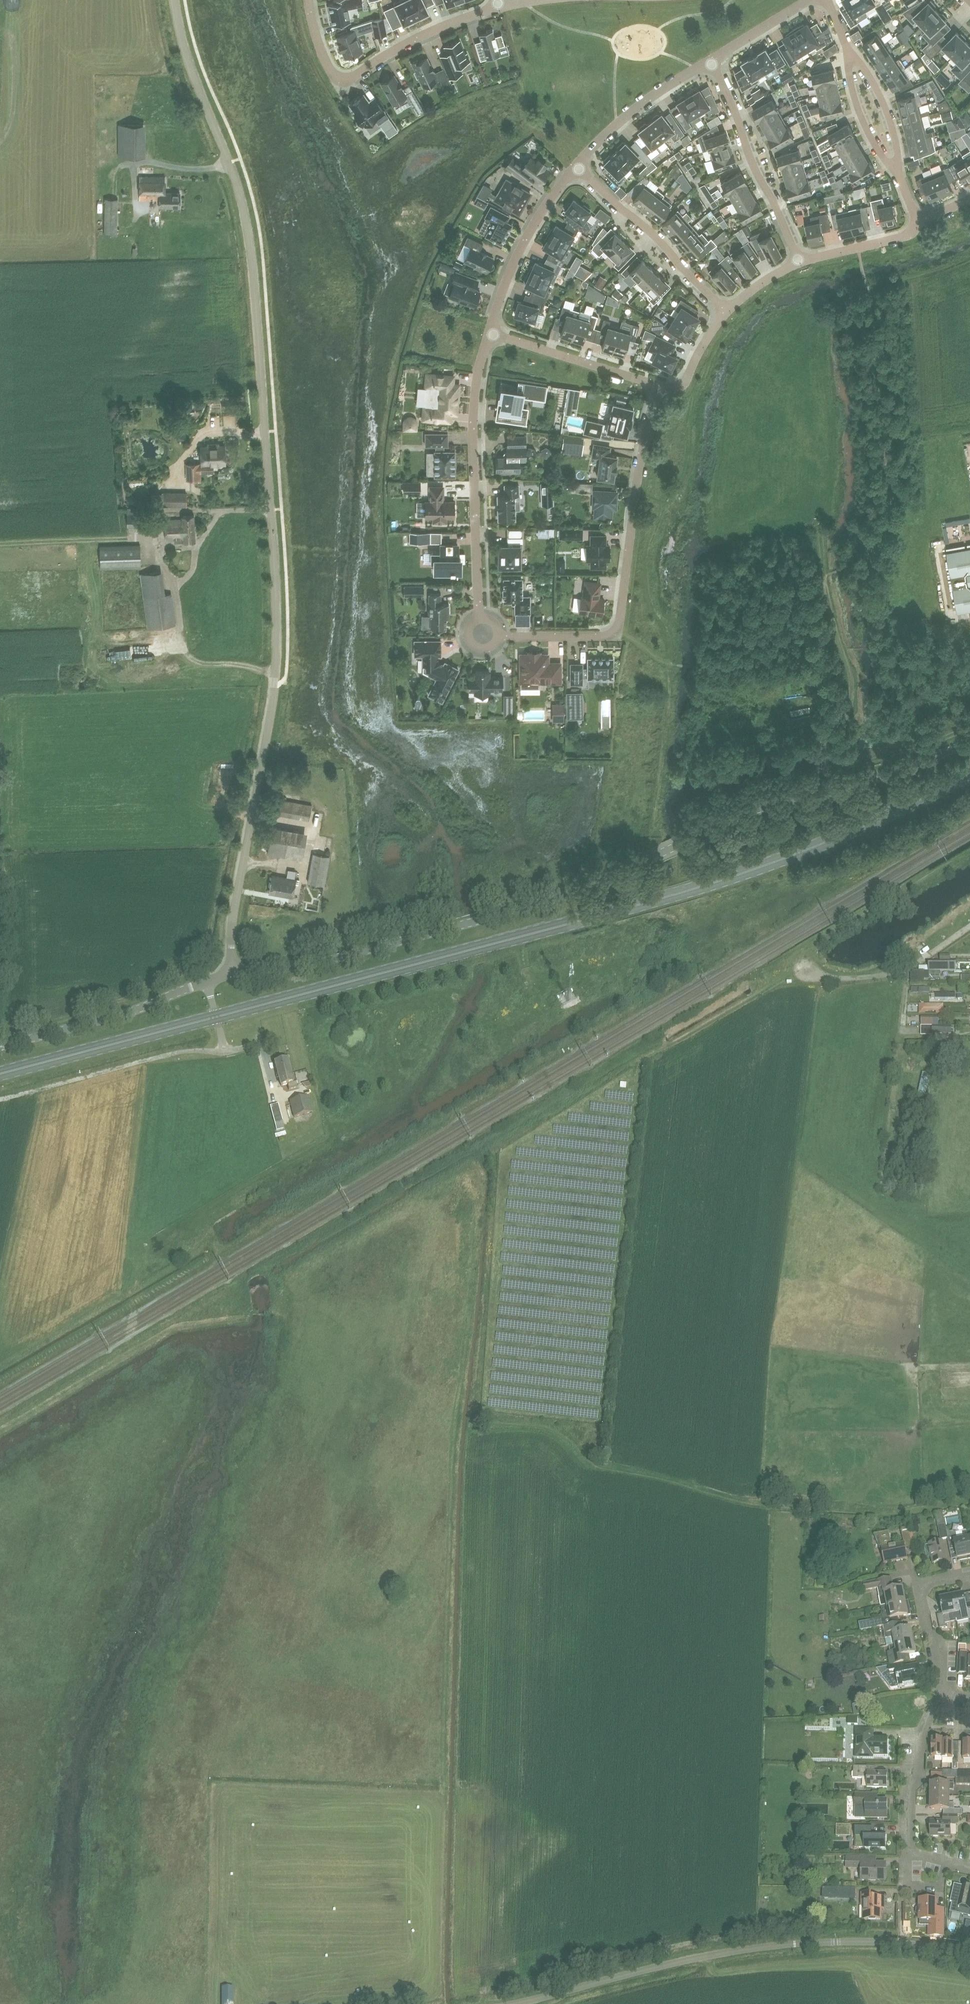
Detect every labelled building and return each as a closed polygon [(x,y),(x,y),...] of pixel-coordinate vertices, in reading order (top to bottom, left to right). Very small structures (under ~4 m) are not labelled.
[(347,8),(363,5),(362,0),(334,0),(334,3),(328,4),(333,25),(350,21),(347,8)] [(407,0),(399,0),(394,3),(395,5),(384,10),(389,21),(400,16),(404,24),(407,22),(407,24),(409,24),(413,22),(414,20),(413,19),(416,18),(407,0)] [(416,18),(419,17),(420,18),(421,18),(426,16),(426,14),(426,13),(428,12),(423,0),(407,0),(416,18)] [(865,9),(859,0),(844,0),(851,13),(845,16),(851,26),(869,15),(865,9)] [(865,9),(876,2),(874,0),(859,0),(865,9)] [(887,8),(892,5),(889,0),(882,0),(883,2),(887,8)] [(923,25),(937,11),(936,9),(936,5),(931,0),(921,9),(916,3),(909,8),(903,11),(913,23),(918,19),(923,25)] [(892,18),(887,8),(883,2),(876,6),(885,22),(892,18)] [(939,13),(937,11),(923,25),(928,30),(923,34),(933,45),(944,34),(938,27),(948,18),(943,13),(939,13)] [(383,18),(371,20),(375,37),(386,34),(383,18)] [(900,30),(906,28),(902,19),(897,21),(900,30)] [(341,50),(342,50),(345,57),(353,54),(353,55),(355,55),(354,54),(362,51),(356,35),(373,30),(371,20),(351,27),(352,31),(337,37),(340,43),(339,43),(341,50)] [(795,28),(808,49),(815,45),(817,49),(830,42),(822,30),(815,34),(808,23),(808,22),(807,22),(807,23),(804,24),(795,28)] [(885,42),(882,36),(888,32),(882,23),(869,32),(873,37),(863,43),(870,52),(885,42)] [(808,49),(795,28),(786,34),(787,35),(785,36),(784,36),(784,37),(784,38),(791,49),(783,54),(791,66),(803,58),(801,54),(808,49)] [(500,52),(498,47),(505,45),(501,34),(495,36),(493,29),(479,34),(484,50),(478,52),(480,60),(497,55),(500,52)] [(943,46),(953,56),(967,42),(965,40),(966,37),(962,33),(959,34),(957,32),(943,46)] [(445,47),(447,53),(441,56),(450,78),(462,73),(458,65),(469,61),(466,53),(465,54),(459,41),(445,47)] [(885,42),(870,52),(876,61),(889,52),(893,50),(887,41),(885,42)] [(936,42),(926,52),(931,58),(941,48),(936,42)] [(967,42),(953,56),(959,62),(952,69),(962,78),(963,77),(969,70),(969,61),(969,60),(969,59),(969,43),(967,42)] [(754,55),(765,72),(775,66),(776,68),(786,62),(777,48),(769,53),(766,48),(754,55)] [(918,56),(914,49),(910,51),(915,58),(918,56)] [(889,52),(876,61),(882,70),(895,61),(889,52)] [(753,79),(765,72),(754,55),(742,63),(745,67),(736,72),(743,89),(755,82),(753,79)] [(427,58),(420,61),(419,59),(411,62),(423,87),(424,86),(423,84),(436,78),(437,80),(438,80),(427,58)] [(882,70),(888,79),(903,68),(904,69),(906,67),(899,58),(895,61),(882,70)] [(920,58),(914,61),(918,68),(924,64),(920,58)] [(815,84),(837,79),(834,68),(813,73),(815,84)] [(903,68),(888,79),(894,88),(910,78),(904,69),(903,68)] [(407,97),(394,75),(391,77),(389,75),(387,75),(385,75),(384,77),(383,79),(384,81),(380,83),(393,105),(407,97)] [(440,82),(446,95),(454,92),(448,79),(440,82)] [(818,95),(839,90),(838,84),(836,84),(835,80),(837,80),(837,79),(815,84),(818,95)] [(917,105),(915,95),(930,89),(926,82),(912,88),(915,95),(899,99),(901,110),(917,105)] [(690,94),(688,96),(698,113),(705,109),(709,116),(718,110),(708,86),(700,91),(699,89),(696,91),(695,89),(689,93),(690,94)] [(945,97),(938,86),(933,89),(936,101),(941,100),(945,97)] [(820,105),(842,100),(840,100),(839,96),(840,96),(839,90),(818,95),(820,105)] [(796,99),(795,96),(793,93),(788,95),(790,101),(796,99)] [(363,94),(349,104),(364,126),(374,119),(378,124),(379,126),(387,137),(397,130),(388,117),(379,104),(373,108),(371,104),(363,94)] [(417,114),(424,110),(415,95),(408,99),(417,114)] [(701,118),(698,113),(688,96),(685,98),(684,96),(678,100),(679,101),(676,103),(683,113),(676,117),(685,131),(696,124),(695,122),(701,118)] [(929,98),(919,100),(921,106),(930,104),(929,98)] [(759,119),(778,108),(772,99),(753,109),(759,119)] [(951,108),(946,99),(941,102),(943,110),(951,108)] [(823,116),(844,111),(842,100),(820,105),(823,116)] [(929,110),(921,111),(920,105),(917,105),(901,110),(904,120),(922,115),(930,113),(929,110)] [(759,120),(760,119),(762,122),(761,123),(764,129),(783,118),(778,108),(759,119),(759,120)] [(953,110),(951,110),(941,113),(943,121),(952,119),(957,116),(953,110)] [(650,122),(663,139),(669,134),(674,141),(684,133),(676,121),(670,125),(661,113),(659,115),(657,114),(652,118),(652,120),(650,122)] [(907,130),(925,126),(922,115),(904,120),(907,130)] [(954,122),(958,128),(966,126),(961,117),(954,122)] [(783,118),(764,129),(767,134),(769,133),(771,137),(769,138),(788,127),(783,118)] [(119,122),(121,153),(144,152),(143,121),(119,122)] [(662,151),(656,144),(663,139),(650,122),(647,124),(645,123),(640,127),(640,129),(638,131),(647,143),(641,148),(651,159),(662,151)] [(821,152),(835,144),(854,133),(848,123),(829,134),(830,137),(818,144),(821,152)] [(932,131),(927,132),(925,126),(907,130),(909,141),(931,135),(933,135),(932,131)] [(788,127),(769,138),(775,148),(794,137),(788,127)] [(729,142),(725,131),(704,138),(703,133),(697,137),(702,151),(708,149),(729,142)] [(854,133),(835,144),(840,153),(859,142),(856,137),(854,138),(852,134),(854,133)] [(931,135),(909,141),(912,152),(922,149),(923,155),(935,151),(931,135)] [(953,137),(945,141),(948,149),(957,146),(953,137)] [(708,149),(712,159),(732,152),(732,151),(731,147),(729,142),(708,149)] [(845,163),(863,153),(861,148),(862,148),(859,142),(840,153),(845,163)] [(614,153),(628,167),(639,157),(625,143),(614,153)] [(781,166),(802,159),(799,149),(778,155),(781,166)] [(674,154),(676,157),(677,159),(682,156),(679,150),(674,154)] [(736,162),(732,152),(712,159),(715,170),(736,162)] [(622,174),(628,167),(614,153),(605,162),(604,163),(612,172),(608,176),(618,186),(625,179),(622,174)] [(645,153),(640,158),(647,165),(652,161),(645,153)] [(845,163),(841,165),(843,170),(848,167),(851,172),(870,161),(869,161),(867,156),(865,157),(863,153),(845,163)] [(949,166),(954,177),(960,173),(967,184),(969,182),(969,166),(967,161),(964,157),(954,163),(949,166)] [(518,162),(517,163),(511,159),(505,168),(511,172),(512,171),(528,183),(532,178),(539,183),(541,179),(543,181),(547,176),(545,174),(548,171),(530,158),(524,167),(518,162)] [(785,176),(806,170),(802,159),(781,166),(783,166),(784,170),(783,170),(785,176)] [(919,162),(921,170),(930,167),(927,159),(919,162)] [(687,169),(692,166),(689,161),(682,166),(685,171),(687,169)] [(870,161),(851,172),(856,182),(875,171),(870,161)] [(696,171),(692,166),(687,169),(691,175),(696,171)] [(949,166),(932,173),(942,195),(953,191),(948,180),(954,177),(949,166)] [(788,187),(809,180),(806,170),(785,176),(787,182),(788,182),(789,186),(788,186),(788,187)] [(721,183),(726,193),(746,182),(740,172),(721,183)] [(926,189),(931,200),(942,195),(932,173),(916,180),(921,191),(926,189)] [(828,177),(827,174),(822,177),(824,183),(830,180),(828,177)] [(165,175),(139,176),(139,199),(160,199),(160,206),(180,206),(180,191),(165,191),(165,175)] [(641,207),(652,193),(654,190),(646,184),(649,180),(645,175),(640,180),(634,186),(640,191),(632,200),(641,207)] [(812,191),(809,180),(788,187),(791,197),(812,191)] [(519,213),(525,202),(530,193),(512,183),(510,182),(508,182),(507,182),(505,183),(504,184),(503,185),(494,200),(517,213),(519,213)] [(746,182),(726,193),(732,202),(751,191),(748,186),(746,187),(744,183),(746,182)] [(491,189),(483,184),(477,195),(484,199),(491,189)] [(704,184),(699,187),(709,202),(714,199),(721,195),(717,189),(711,194),(704,184)] [(652,193),(641,207),(650,214),(661,199),(663,197),(662,197),(664,195),(656,189),(655,190),(654,190),(652,193)] [(751,191),(732,202),(737,211),(756,201),(756,200),(754,201),(752,197),(754,197),(751,191)] [(825,203),(836,200),(834,194),(823,196),(825,203)] [(487,202),(477,197),(474,202),(484,208),(487,202)] [(663,197),(661,199),(650,214),(659,220),(672,204),(663,197)] [(895,204),(885,206),(883,197),(870,200),(874,216),(881,215),(884,226),(894,224),(894,222),(897,221),(896,215),(897,214),(895,204)] [(105,199),(105,235),(117,235),(118,199),(105,199)] [(714,199),(709,202),(713,208),(718,204),(714,199)] [(582,206),(573,200),(571,203),(569,202),(564,209),(575,218),(571,223),(586,233),(593,224),(585,218),(591,210),(583,204),(582,206)] [(762,210),(756,201),(737,211),(743,221),(762,210)] [(606,211),(605,202),(595,203),(595,212),(606,211)] [(866,206),(849,210),(854,232),(855,231),(856,233),(866,231),(863,219),(869,218),(866,206)] [(491,207),(485,217),(493,221),(486,236),(501,244),(512,224),(507,222),(509,217),(491,207)] [(802,208),(795,210),(797,219),(804,217),(802,208)] [(686,212),(682,215),(678,209),(662,223),(669,232),(689,215),(686,212)] [(853,232),(854,232),(849,210),(832,214),(834,226),(840,224),(843,236),(853,234),(853,232)] [(814,243),(825,240),(822,229),(831,227),(827,212),(811,216),(812,223),(805,225),(807,236),(809,235),(811,242),(814,241),(814,243)] [(719,222),(724,219),(721,214),(716,217),(717,219),(719,222)] [(669,232),(676,240),(692,226),(688,221),(691,218),(689,215),(669,232)] [(719,222),(720,224),(723,228),(728,224),(724,219),(719,222)] [(575,242),(581,233),(570,225),(566,231),(556,225),(553,229),(552,228),(548,235),(567,246),(571,240),(575,242)] [(683,248),(697,236),(699,234),(692,226),(676,240),(683,248)] [(741,227),(734,231),(743,243),(749,239),(741,227)] [(724,229),(712,239),(717,245),(728,235),(724,229)] [(608,255),(622,240),(614,232),(611,236),(607,231),(593,245),(591,248),(599,256),(604,251),(608,255)] [(760,231),(750,236),(757,250),(762,247),(769,260),(771,258),(772,260),(779,257),(778,255),(780,254),(770,234),(764,238),(760,231)] [(546,242),(543,246),(554,253),(551,259),(562,265),(568,255),(563,252),(567,246),(548,235),(544,241),(546,242)] [(704,244),(697,236),(683,248),(691,256),(701,247),(707,253),(717,245),(712,239),(711,238),(704,244)] [(493,263),(491,262),(493,258),(486,255),(487,254),(479,251),(483,244),(467,237),(463,244),(470,248),(463,262),(486,273),(488,269),(490,270),(492,269),(493,267),(494,265),(493,263)] [(630,248),(622,240),(608,255),(616,263),(614,265),(618,269),(627,260),(623,256),(630,248)] [(753,253),(746,242),(730,253),(745,275),(748,273),(749,275),(755,271),(753,269),(756,268),(748,256),(753,253)] [(726,291),(728,289),(730,291),(735,286),(733,284),(736,282),(726,272),(732,267),(725,258),(721,262),(709,273),(726,291)] [(626,276),(624,278),(632,286),(637,280),(650,267),(642,259),(634,267),(630,263),(621,272),(626,276)] [(462,264),(455,261),(452,266),(459,270),(462,264)] [(553,284),(561,267),(549,261),(546,267),(535,262),(533,267),(531,266),(528,273),(549,282),(553,284)] [(457,269),(441,263),(439,268),(455,275),(452,282),(454,283),(449,297),(474,307),(476,303),(478,303),(480,303),(481,301),(481,299),(480,297),(478,296),(480,292),(466,286),(470,277),(456,272),(457,269)] [(637,280),(645,287),(645,288),(657,275),(650,267),(637,280)] [(600,268),(594,274),(601,281),(607,276),(600,268)] [(527,280),(525,285),(536,290),(534,296),(546,301),(550,290),(546,288),(549,282),(528,273),(525,279),(527,280)] [(666,283),(657,275),(645,288),(645,287),(643,289),(651,297),(649,299),(654,304),(662,295),(658,290),(666,283)] [(589,286),(585,297),(597,301),(603,303),(605,296),(600,293),(589,286)] [(563,293),(562,299),(572,301),(573,295),(563,293)] [(516,301),(514,309),(516,310),(515,314),(525,317),(524,320),(533,323),(534,320),(542,323),(544,315),(541,314),(545,303),(533,298),(530,305),(522,303),(516,301)] [(696,322),(698,318),(688,311),(691,306),(680,299),(674,309),(678,311),(675,317),(694,330),(698,323),(696,322)] [(563,306),(559,318),(565,320),(561,331),(560,335),(563,335),(562,338),(571,340),(578,317),(580,311),(573,309),(569,308),(563,306)] [(663,318),(668,311),(661,306),(656,312),(663,318)] [(578,317),(571,340),(579,343),(580,341),(583,341),(584,338),(584,336),(594,339),(597,329),(600,317),(597,316),(591,315),(580,311),(578,317)] [(690,336),(694,330),(675,317),(671,323),(666,321),(664,324),(654,318),(649,327),(659,334),(661,331),(671,338),(675,332),(685,339),(688,335),(690,336)] [(604,319),(600,330),(606,332),(601,347),(604,348),(603,350),(612,353),(620,328),(609,324),(610,320),(604,319)] [(620,328),(612,353),(620,355),(621,353),(624,354),(625,351),(628,339),(634,341),(639,326),(633,324),(622,320),(620,328)] [(676,357),(672,355),(676,345),(655,335),(645,357),(653,361),(652,362),(659,366),(660,364),(670,369),(673,364),(675,366),(677,361),(675,359),(676,357)] [(416,405),(427,406),(427,407),(424,407),(424,419),(449,421),(450,413),(456,413),(458,385),(452,385),(453,377),(427,374),(426,386),(429,386),(429,388),(418,387),(416,405)] [(520,415),(523,397),(544,400),(546,386),(548,386),(518,381),(518,382),(524,383),(523,392),(515,391),(515,390),(516,390),(516,389),(507,387),(508,387),(507,390),(502,389),(502,387),(500,401),(502,401),(502,406),(499,405),(497,419),(525,423),(526,416),(525,415),(525,416),(520,415)] [(574,413),(578,390),(580,390),(580,389),(569,388),(565,412),(574,413)] [(633,408),(632,408),(624,406),(625,401),(617,399),(616,404),(614,404),(614,403),(613,403),(613,404),(608,426),(602,424),(587,420),(584,432),(599,436),(601,429),(607,430),(607,431),(626,436),(633,408)] [(416,429),(416,423),(416,421),(415,420),(414,418),(412,418),(408,418),(407,418),(405,420),(405,421),(404,423),(404,429),(416,429)] [(425,432),(425,445),(436,445),(436,451),(434,451),(434,476),(455,476),(455,451),(443,451),(443,445),(448,445),(448,432),(425,432)] [(571,453),(573,436),(563,435),(561,452),(571,453)] [(504,455),(496,455),(496,472),(520,472),(519,460),(526,459),(526,436),(517,436),(506,436),(506,446),(507,452),(504,455)] [(213,472),(213,464),(226,464),(225,446),(218,446),(218,444),(210,445),(210,446),(201,446),(202,464),(200,464),(200,463),(187,463),(187,479),(201,479),(200,473),(213,472)] [(610,447),(594,444),(592,457),(600,458),(597,477),(613,479),(617,456),(609,454),(610,447)] [(420,482),(404,482),(404,492),(420,492),(420,482)] [(592,483),(574,482),(574,491),(592,492),(592,483)] [(552,483),(541,484),(541,497),(542,504),(553,504),(553,496),(552,483)] [(505,495),(497,495),(498,520),(500,520),(500,521),(510,521),(510,519),(515,519),(515,510),(515,505),(519,505),(519,495),(519,484),(504,485),(505,495)] [(426,516),(432,516),(432,523),(447,523),(447,516),(454,516),(454,501),(443,501),(443,487),(430,487),(430,501),(426,501),(426,516)] [(616,492),(594,491),(593,507),(600,507),(600,516),(611,517),(611,508),(615,508),(616,492)] [(186,494),(163,494),(163,506),(186,506),(186,494)] [(174,542),(180,541),(183,541),(183,542),(195,541),(194,515),(181,515),(182,518),(164,519),(165,539),(174,539),(174,542)] [(555,526),(539,526),(539,536),(556,536),(555,526)] [(522,529),(508,529),(508,537),(522,537),(522,529)] [(582,529),(560,529),(560,538),(582,538),(582,529)] [(441,542),(441,532),(410,532),(410,543),(441,542)] [(605,536),(591,536),(591,545),(587,545),(587,560),(592,560),(592,567),(604,567),(604,560),(609,560),(609,545),(605,545),(605,536)] [(499,546),(499,566),(520,566),(520,548),(522,548),(522,543),(513,543),(513,546),(499,546)] [(140,545),(100,546),(101,568),(141,567),(140,545)] [(433,559),(433,562),(435,562),(435,569),(435,573),(441,573),(451,573),(455,573),(457,573),(458,573),(462,573),(462,562),(465,562),(465,553),(460,553),(460,555),(458,555),(458,545),(441,545),(441,552),(433,552),(433,559)] [(948,551),(959,612),(969,610),(969,547),(948,551)] [(163,594),(161,571),(141,573),(148,627),(175,624),(171,593),(163,594)] [(522,596),(522,578),(504,578),(504,601),(515,601),(515,613),(530,613),(530,596),(522,596)] [(598,583),(585,581),(583,597),(581,596),(579,612),(602,615),(604,599),(599,599),(596,593),(598,583)] [(424,595),(424,585),(404,585),(404,595),(424,595)] [(431,628),(446,628),(446,613),(449,613),(449,604),(441,604),(441,593),(429,593),(429,616),(431,616),(431,628)] [(423,656),(423,665),(426,665),(430,671),(428,674),(437,678),(429,694),(442,701),(458,669),(445,662),(443,665),(441,663),(438,658),(438,659),(438,656),(441,656),(441,641),(415,641),(415,656),(423,656)] [(523,654),(520,657),(520,682),(529,682),(529,684),(530,686),(532,687),(534,687),(537,687),(538,686),(540,684),(540,682),(561,682),(561,663),(548,663),(548,657),(545,654),(523,654)] [(582,664),(571,664),(571,683),(582,683),(582,677),(588,677),(588,678),(613,678),(613,658),(588,658),(588,668),(582,668),(582,664)] [(503,690),(503,677),(489,677),(489,671),(475,671),(475,678),(469,678),(469,691),(475,691),(475,694),(489,694),(489,690),(503,690)] [(512,695),(504,695),(504,707),(512,707),(512,695)] [(575,699),(574,696),(565,696),(566,718),(575,718),(576,715),(576,712),(576,710),(576,707),(576,704),(576,702),(575,699)] [(557,705),(557,713),(554,713),(554,720),(563,720),(563,705),(557,705)] [(309,816),(312,805),(280,799),(277,810),(309,816)] [(267,853),(303,859),(307,832),(272,826),(267,853)] [(324,884),(329,856),(313,853),(308,881),(324,884)] [(296,879),(295,879),(296,871),(288,870),(287,877),(272,874),(269,893),(292,897),(296,879)] [(948,971),(948,963),(929,963),(930,971),(948,971)] [(951,1026),(933,1026),(933,1034),(951,1034),(951,1026)] [(288,1090),(297,1088),(294,1074),(291,1075),(287,1059),(275,1063),(281,1086),(287,1084),(288,1090)] [(294,1117),(313,1112),(308,1095),(290,1100),(294,1117)] [(283,1121),(278,1104),(270,1106),(275,1123),(283,1121)] [(942,1511),(935,1512),(940,1539),(947,1538),(945,1528),(942,1511)] [(969,1559),(969,1551),(968,1538),(957,1540),(956,1532),(954,1531),(950,1532),(947,1527),(945,1528),(947,1538),(949,1550),(955,1549),(957,1558),(958,1558),(958,1561),(969,1559)] [(904,1543),(892,1546),(889,1531),(879,1533),(882,1548),(881,1548),(884,1563),(907,1559),(905,1549),(912,1548),(909,1530),(901,1532),(904,1543)] [(932,1564),(947,1561),(943,1541),(928,1544),(932,1564)] [(883,1587),(884,1592),(880,1592),(879,1594),(881,1606),(887,1605),(905,1602),(902,1588),(893,1590),(890,1579),(864,1584),(865,1590),(883,1587)] [(969,1618),(969,1604),(966,1605),(963,1594),(952,1597),(956,1621),(957,1622),(957,1619),(962,1618),(962,1620),(969,1618)] [(951,1622),(950,1620),(956,1619),(956,1622),(957,1622),(956,1621),(952,1597),(940,1599),(943,1614),(937,1615),(940,1628),(946,1627),(945,1623),(951,1622)] [(881,1615),(882,1618),(871,1620),(872,1628),(883,1625),(883,1626),(896,1624),(895,1618),(908,1615),(909,1615),(907,1601),(905,1602),(887,1605),(889,1614),(881,1615)] [(889,1645),(913,1641),(910,1628),(898,1630),(897,1623),(896,1624),(883,1626),(887,1646),(889,1646),(889,1645)] [(890,1652),(888,1652),(890,1666),(903,1663),(911,1662),(910,1655),(915,1654),(913,1641),(889,1645),(889,1646),(890,1652)] [(969,1679),(969,1659),(969,1654),(966,1654),(966,1645),(959,1645),(957,1674),(964,1674),(964,1679),(969,1679)] [(891,1689),(921,1683),(917,1666),(904,1669),(903,1663),(890,1666),(888,1666),(890,1673),(883,1678),(891,1689)] [(872,1754),(887,1754),(888,1739),(871,1739),(871,1731),(858,1731),(857,1756),(859,1756),(859,1758),(863,1758),(863,1756),(871,1756),(872,1754)] [(942,1757),(942,1741),(942,1739),(931,1739),(932,1757),(942,1757)] [(942,1741),(942,1757),(942,1759),(952,1759),(952,1763),(953,1763),(953,1769),(958,1769),(958,1763),(958,1752),(953,1752),(953,1741),(942,1741)] [(963,1742),(963,1752),(958,1752),(958,1763),(963,1763),(963,1759),(969,1759),(969,1742),(963,1742)] [(887,1787),(887,1773),(866,1772),(866,1766),(854,1766),(853,1778),(868,1778),(867,1787),(887,1787)] [(931,1783),(931,1796),(949,1796),(949,1790),(954,1790),(954,1783),(931,1783)] [(856,1805),(856,1818),(866,1818),(887,1818),(887,1801),(878,1801),(878,1793),(875,1793),(856,1793),(856,1805)] [(949,1803),(949,1796),(931,1796),(930,1809),(943,1809),(943,1815),(955,1815),(957,1815),(962,1815),(962,1809),(955,1809),(955,1803),(949,1803)] [(952,1798),(952,1802),(956,1801),(957,1807),(962,1807),(962,1798),(952,1798)] [(957,1815),(955,1815),(943,1815),(943,1821),(931,1821),(931,1836),(950,1836),(951,1823),(957,1823),(957,1815)] [(856,1826),(856,1848),(885,1848),(886,1848),(886,1833),(885,1833),(884,1833),(873,1833),(874,1826),(871,1826),(856,1826)] [(885,1880),(885,1864),(864,1864),(864,1858),(847,1857),(847,1867),(862,1868),(862,1880),(885,1880)] [(950,1911),(969,1916),(969,1888),(962,1887),(954,1885),(950,1902),(952,1902),(950,1911)] [(841,1887),(841,1899),(855,1899),(855,1887),(841,1887)] [(884,1905),(884,1897),(872,1897),(872,1893),(862,1893),(862,1905),(865,1905),(865,1920),(881,1920),(881,1905),(884,1905)] [(943,1935),(943,1927),(944,1914),(936,1914),(936,1900),(920,1900),(919,1907),(918,1907),(916,1908),(916,1913),(918,1914),(919,1914),(919,1920),(929,1920),(929,1935),(943,1935)] [(233,1988),(222,1988),(222,2003),(233,2003),(233,1988)]
